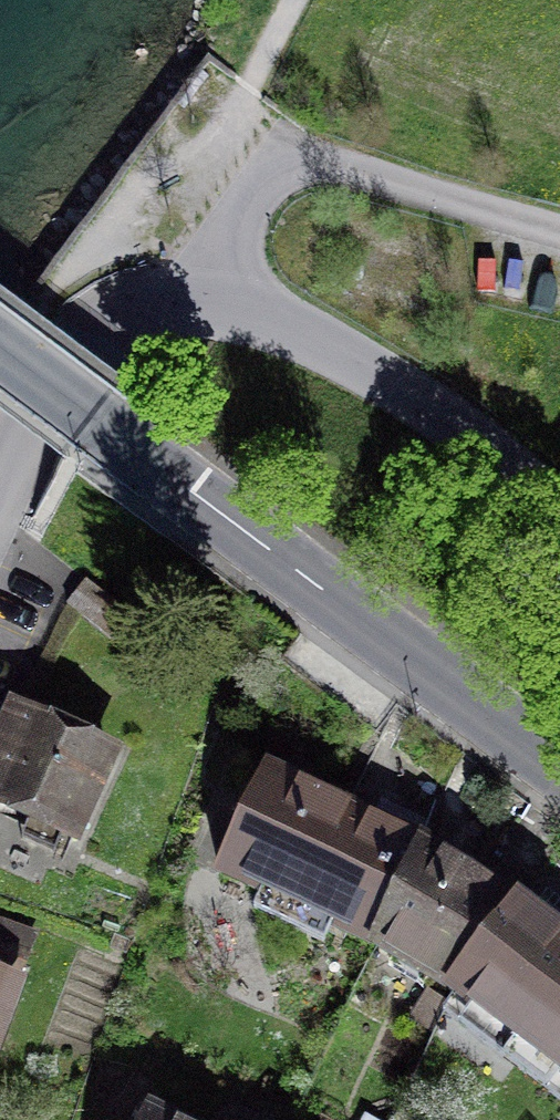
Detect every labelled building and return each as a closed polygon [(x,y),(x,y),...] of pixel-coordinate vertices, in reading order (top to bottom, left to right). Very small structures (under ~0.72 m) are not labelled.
[(85,848),(128,750),(14,700),(0,732),(0,811),(85,848)] [(272,766),(218,880),(373,952),(427,838),(346,800),(272,766)] [(477,869),(427,838),(373,952),(452,999),(527,899),(477,869)] [(527,899),(452,999),(559,1080),(559,924),(527,899)] [(34,982),(25,979),(40,933),(0,920),(0,1080),(34,982)] [(151,1104),(143,1119),(183,1119),(151,1104)]
